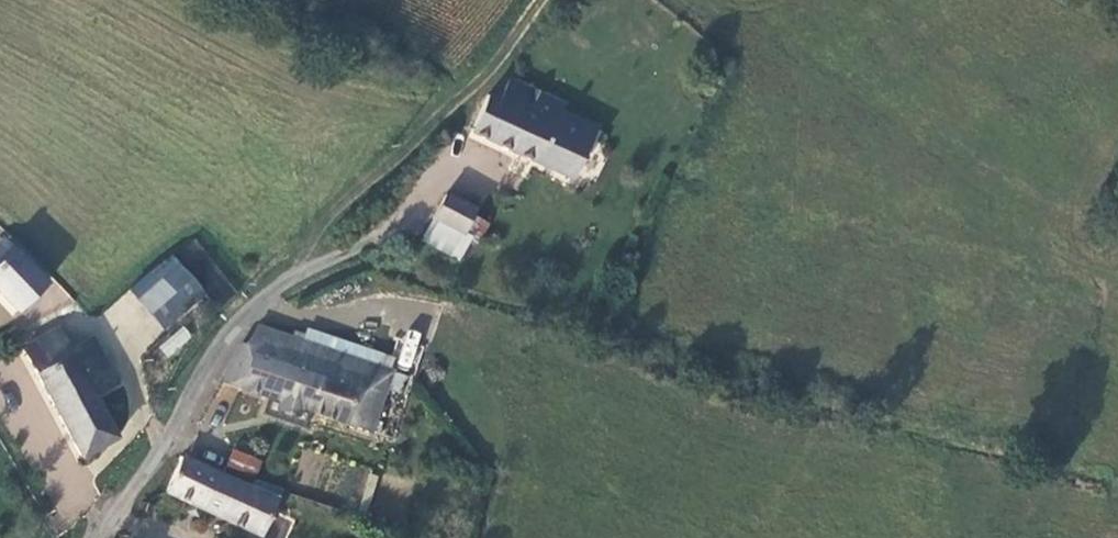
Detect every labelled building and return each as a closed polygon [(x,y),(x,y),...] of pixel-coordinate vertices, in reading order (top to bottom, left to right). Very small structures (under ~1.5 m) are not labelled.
[(500,97),(491,92),(473,129),(607,193),(631,143),(561,110),(564,104),(509,80),(500,97)] [(561,110),(631,143),(634,135),(564,104),(561,110)] [(423,239),(458,257),(470,238),(477,241),(487,221),(474,214),(478,208),(449,193),(423,239)] [(3,241),(0,244),(0,291),(19,309),(45,282),(3,241)] [(163,326),(202,291),(175,261),(136,294),(163,326)] [(181,325),(158,347),(168,358),(191,336),(181,325)] [(78,455),(113,437),(92,395),(69,348),(66,343),(57,327),(21,347),(78,455)] [(259,328),(241,344),(385,393),(394,373),(259,328)] [(408,331),(397,363),(409,367),(420,335),(408,331)] [(69,348),(92,395),(116,380),(92,338),(69,348)] [(232,356),(220,378),(270,397),(316,411),(373,431),(385,393),(241,344),(232,356)] [(316,411),(270,397),(262,416),(308,432),(316,411)] [(231,450),(225,466),(253,476),(258,460),(231,450)] [(181,457),(165,488),(261,533),(277,497),(181,457)]
